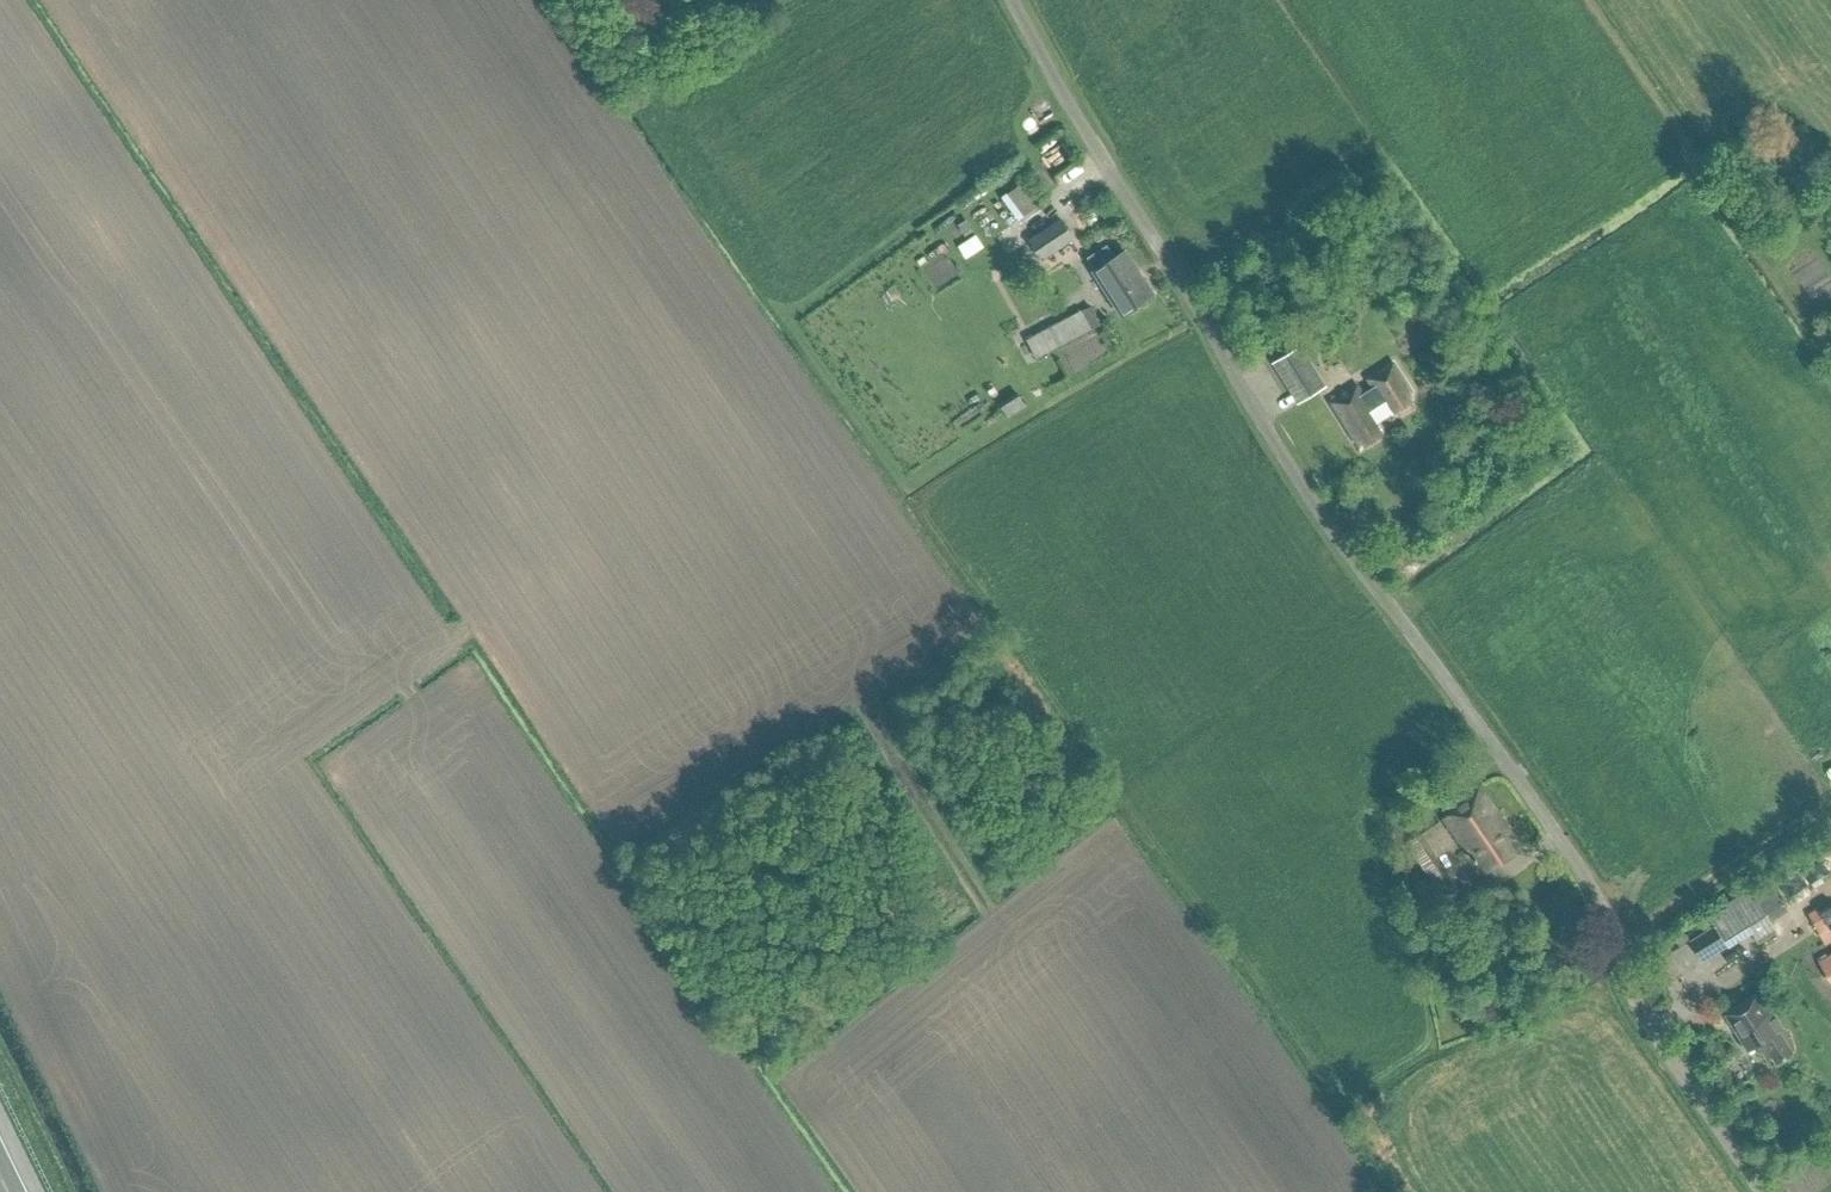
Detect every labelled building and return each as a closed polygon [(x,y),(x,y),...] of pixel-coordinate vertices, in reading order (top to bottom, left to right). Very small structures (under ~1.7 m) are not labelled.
[(1023,183),(977,218),(992,238),(1018,219),(1021,223),(1042,207),(1023,183)] [(1041,258),(1073,237),(1062,219),(1030,240),(1041,258)] [(1122,314),(1153,294),(1125,251),(1115,257),(1107,244),(1087,257),(1095,270),(1094,270),(1122,314)] [(1089,306),(1052,325),(1026,340),(1036,359),(1099,325),(1089,306)] [(1270,363),(1288,392),(1296,404),(1325,386),(1300,344),(1270,363)] [(1371,388),(1363,394),(1357,385),(1331,401),(1356,440),(1360,437),(1365,444),(1382,434),(1367,411),(1372,408),(1385,399),(1396,414),(1413,402),(1415,390),(1393,359),(1365,379),(1371,388)] [(1486,870),(1516,849),(1502,828),(1507,825),(1480,786),(1453,804),(1456,808),(1443,817),(1466,852),(1471,849),(1486,870)] [(1420,834),(1410,840),(1406,843),(1444,899),(1442,900),(1452,916),(1476,900),(1465,884),(1458,889),(1420,834)] [(1713,924),(1689,941),(1683,933),(1674,938),(1678,945),(1649,964),(1664,987),(1726,943),(1729,947),(1750,933),(1757,944),(1776,932),(1769,921),(1786,909),(1768,881),(1750,892),(1747,888),(1706,915),(1713,924)] [(1830,926),(1830,900),(1829,895),(1818,900),(1830,926)] [(1747,1051),(1758,1044),(1767,1058),(1772,1056),(1776,1063),(1792,1052),(1778,1030),(1783,1027),(1759,991),(1723,1014),(1747,1051)]
